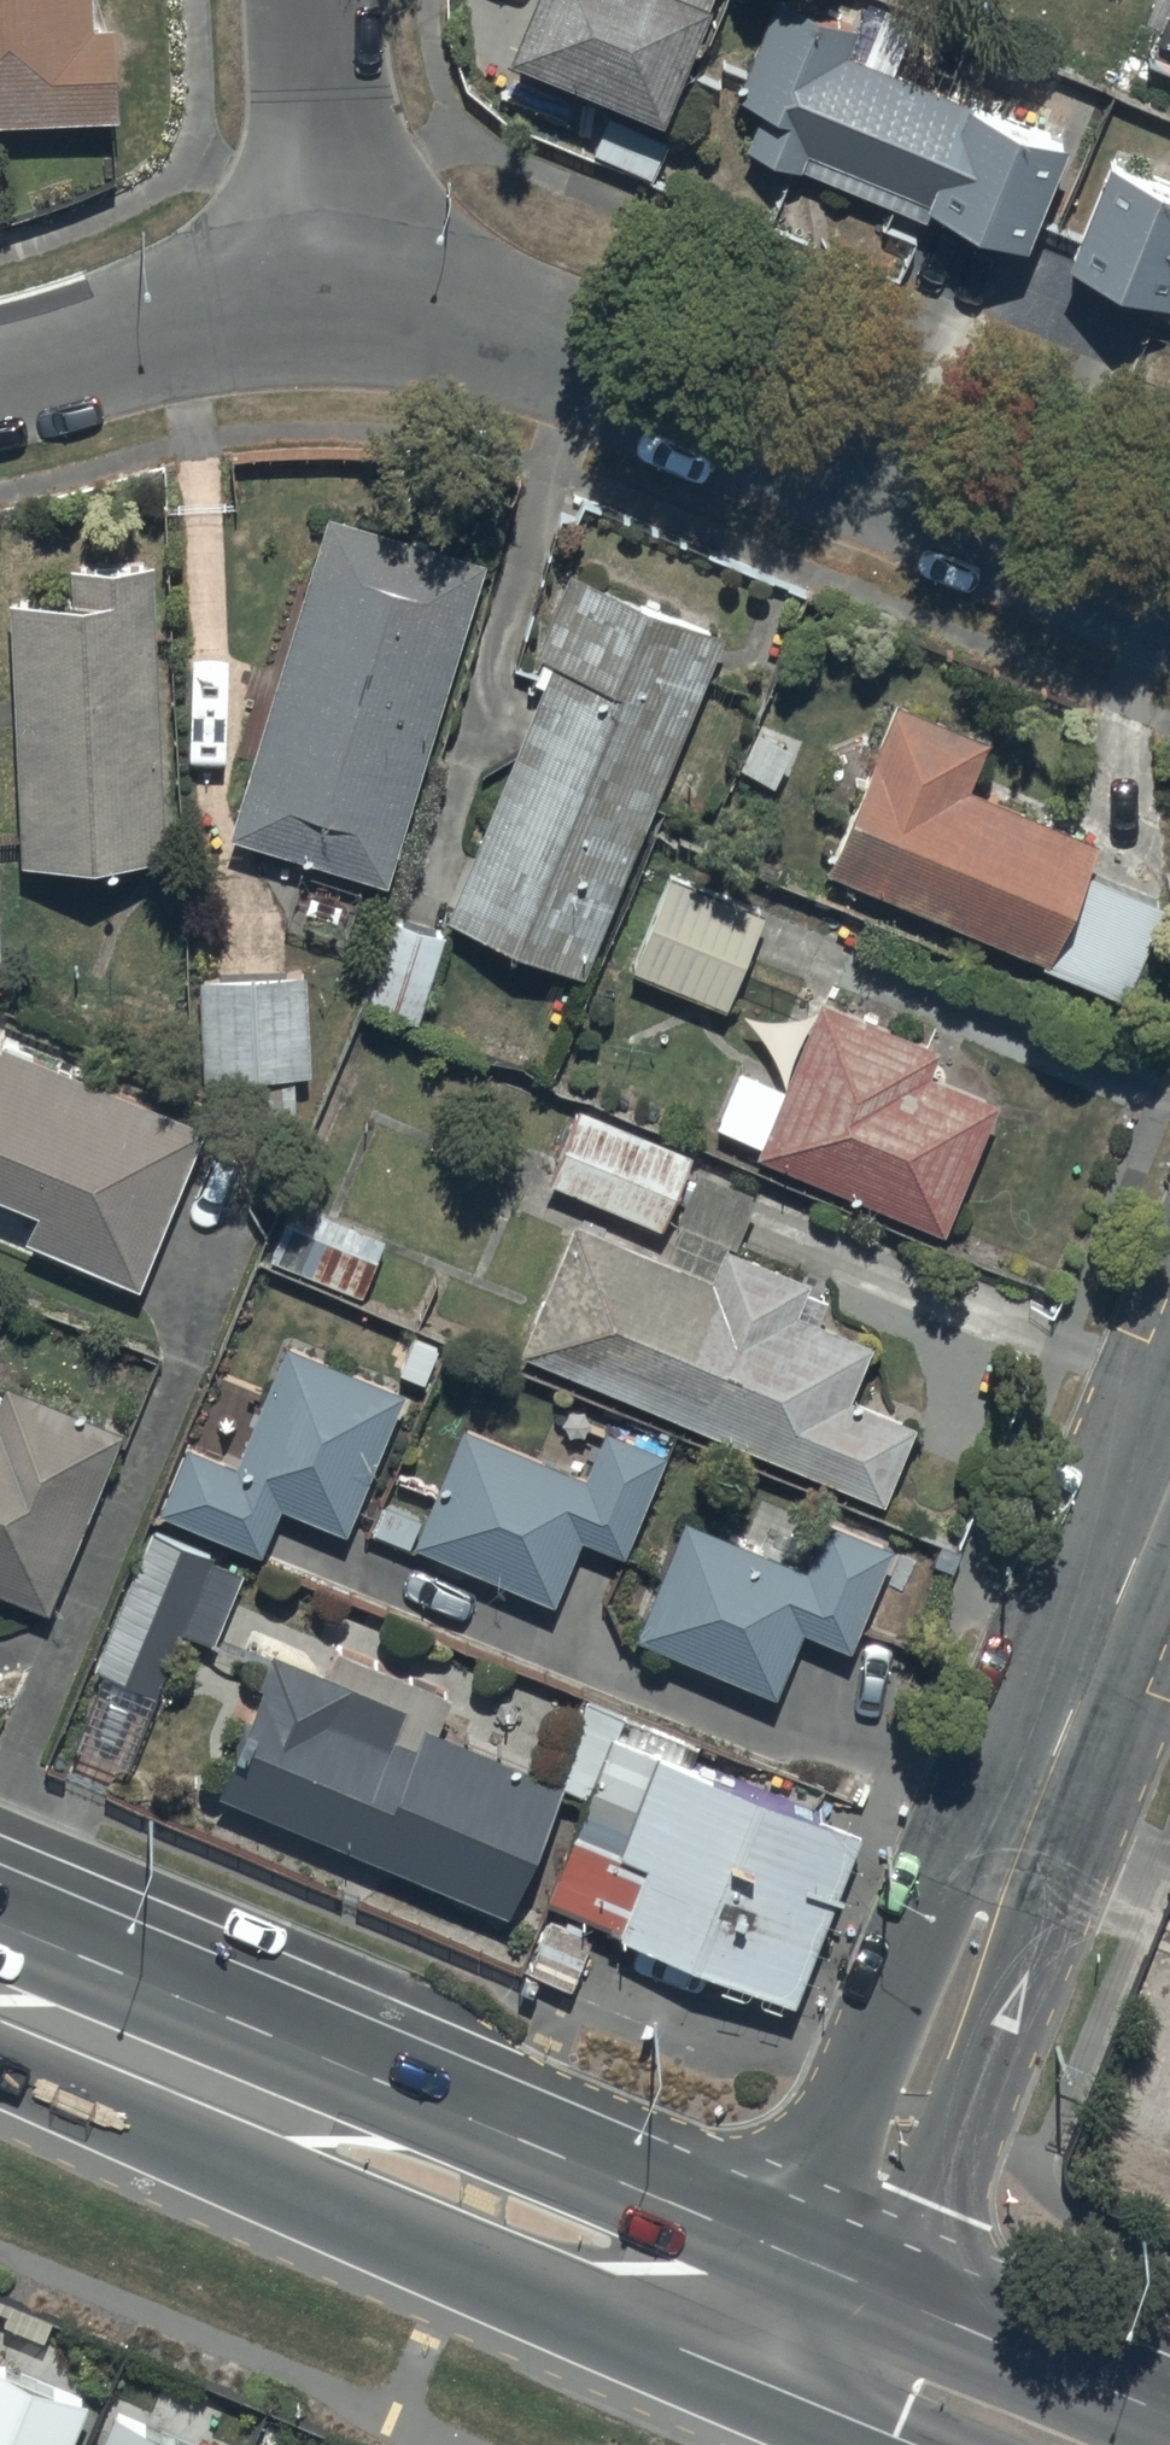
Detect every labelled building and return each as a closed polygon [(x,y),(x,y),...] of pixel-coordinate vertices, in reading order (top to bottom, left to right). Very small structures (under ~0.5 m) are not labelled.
[(123,121),(118,29),(98,30),(97,0),(0,0),(0,127),(123,121)] [(514,62),(667,125),(719,0),(540,0),(514,62)] [(749,151),(930,224),(934,213),(1032,252),(1073,150),(851,60),(863,32),(785,0),(780,0),(740,100),(766,110),(749,151)] [(1113,167),(1072,270),(1169,309),(1169,190),(1113,167)] [(234,842),(392,889),(490,567),(331,519),(234,842)] [(14,609),(25,868),(171,862),(158,568),(74,572),(76,606),(14,609)] [(451,924),(588,980),(727,640),(572,577),(539,659),(556,666),(451,924)] [(995,746),(901,707),(830,875),(1052,969),(1090,879),(1103,848),(974,794),(995,746)] [(1168,911),(1090,879),(1052,969),(1130,1001),(1168,911)] [(635,974),(731,1012),(769,918),(673,880),(635,974)] [(373,1013),(422,1027),(448,938),(398,924),(373,1013)] [(206,1083),(314,1079),(310,979),(203,983),(206,1083)] [(938,1047),(820,998),(757,1151),(941,1228),(996,1097),(929,1069),(938,1047)] [(145,1292),(210,1131),(0,1046),(0,1201),(43,1218),(32,1246),(145,1292)] [(695,1159),(584,1114),(554,1187),(666,1232),(695,1159)] [(389,1243),(326,1217),(317,1238),(288,1226),(273,1263),(365,1301),(389,1243)] [(524,1360),(890,1508),(921,1431),(855,1404),(877,1350),(802,1319),(815,1287),(729,1252),(716,1283),(579,1227),(524,1360)] [(404,1377),(428,1387),(441,1354),(418,1344),(404,1377)] [(408,1398),(289,1350),(240,1471),(190,1451),(163,1518),(266,1559),(285,1512),(352,1539),(408,1398)] [(53,1617),(127,1438),(10,1390),(0,1414),(0,1596),(53,1617)] [(590,1483),(466,1432),(416,1552),(559,1611),(586,1545),(629,1563),(671,1461),(609,1436),(590,1483)] [(390,1509),(379,1537),(414,1551),(425,1522),(390,1509)] [(810,1576),(689,1525),(639,1644),(781,1703),(809,1638),(856,1657),(899,1555),(831,1526),(810,1576)] [(155,1535),(98,1673),(162,1700),(187,1639),(217,1651),(247,1578),(218,1565),(219,1561),(155,1535)] [(224,1802),(515,1923),(570,1791),(442,1738),(457,1703),(340,1654),(330,1679),(278,1658),(264,1692),(269,1694),(224,1802)] [(827,1826),(616,1740),(582,1826),(794,1909),(827,1826)] [(759,1996),(794,1909),(582,1826),(550,1908),(759,1996)] [(85,2384),(0,2350),(0,2444),(60,2444),(85,2384)] [(224,2443),(111,2397),(91,2444),(223,2444),(224,2443)]
